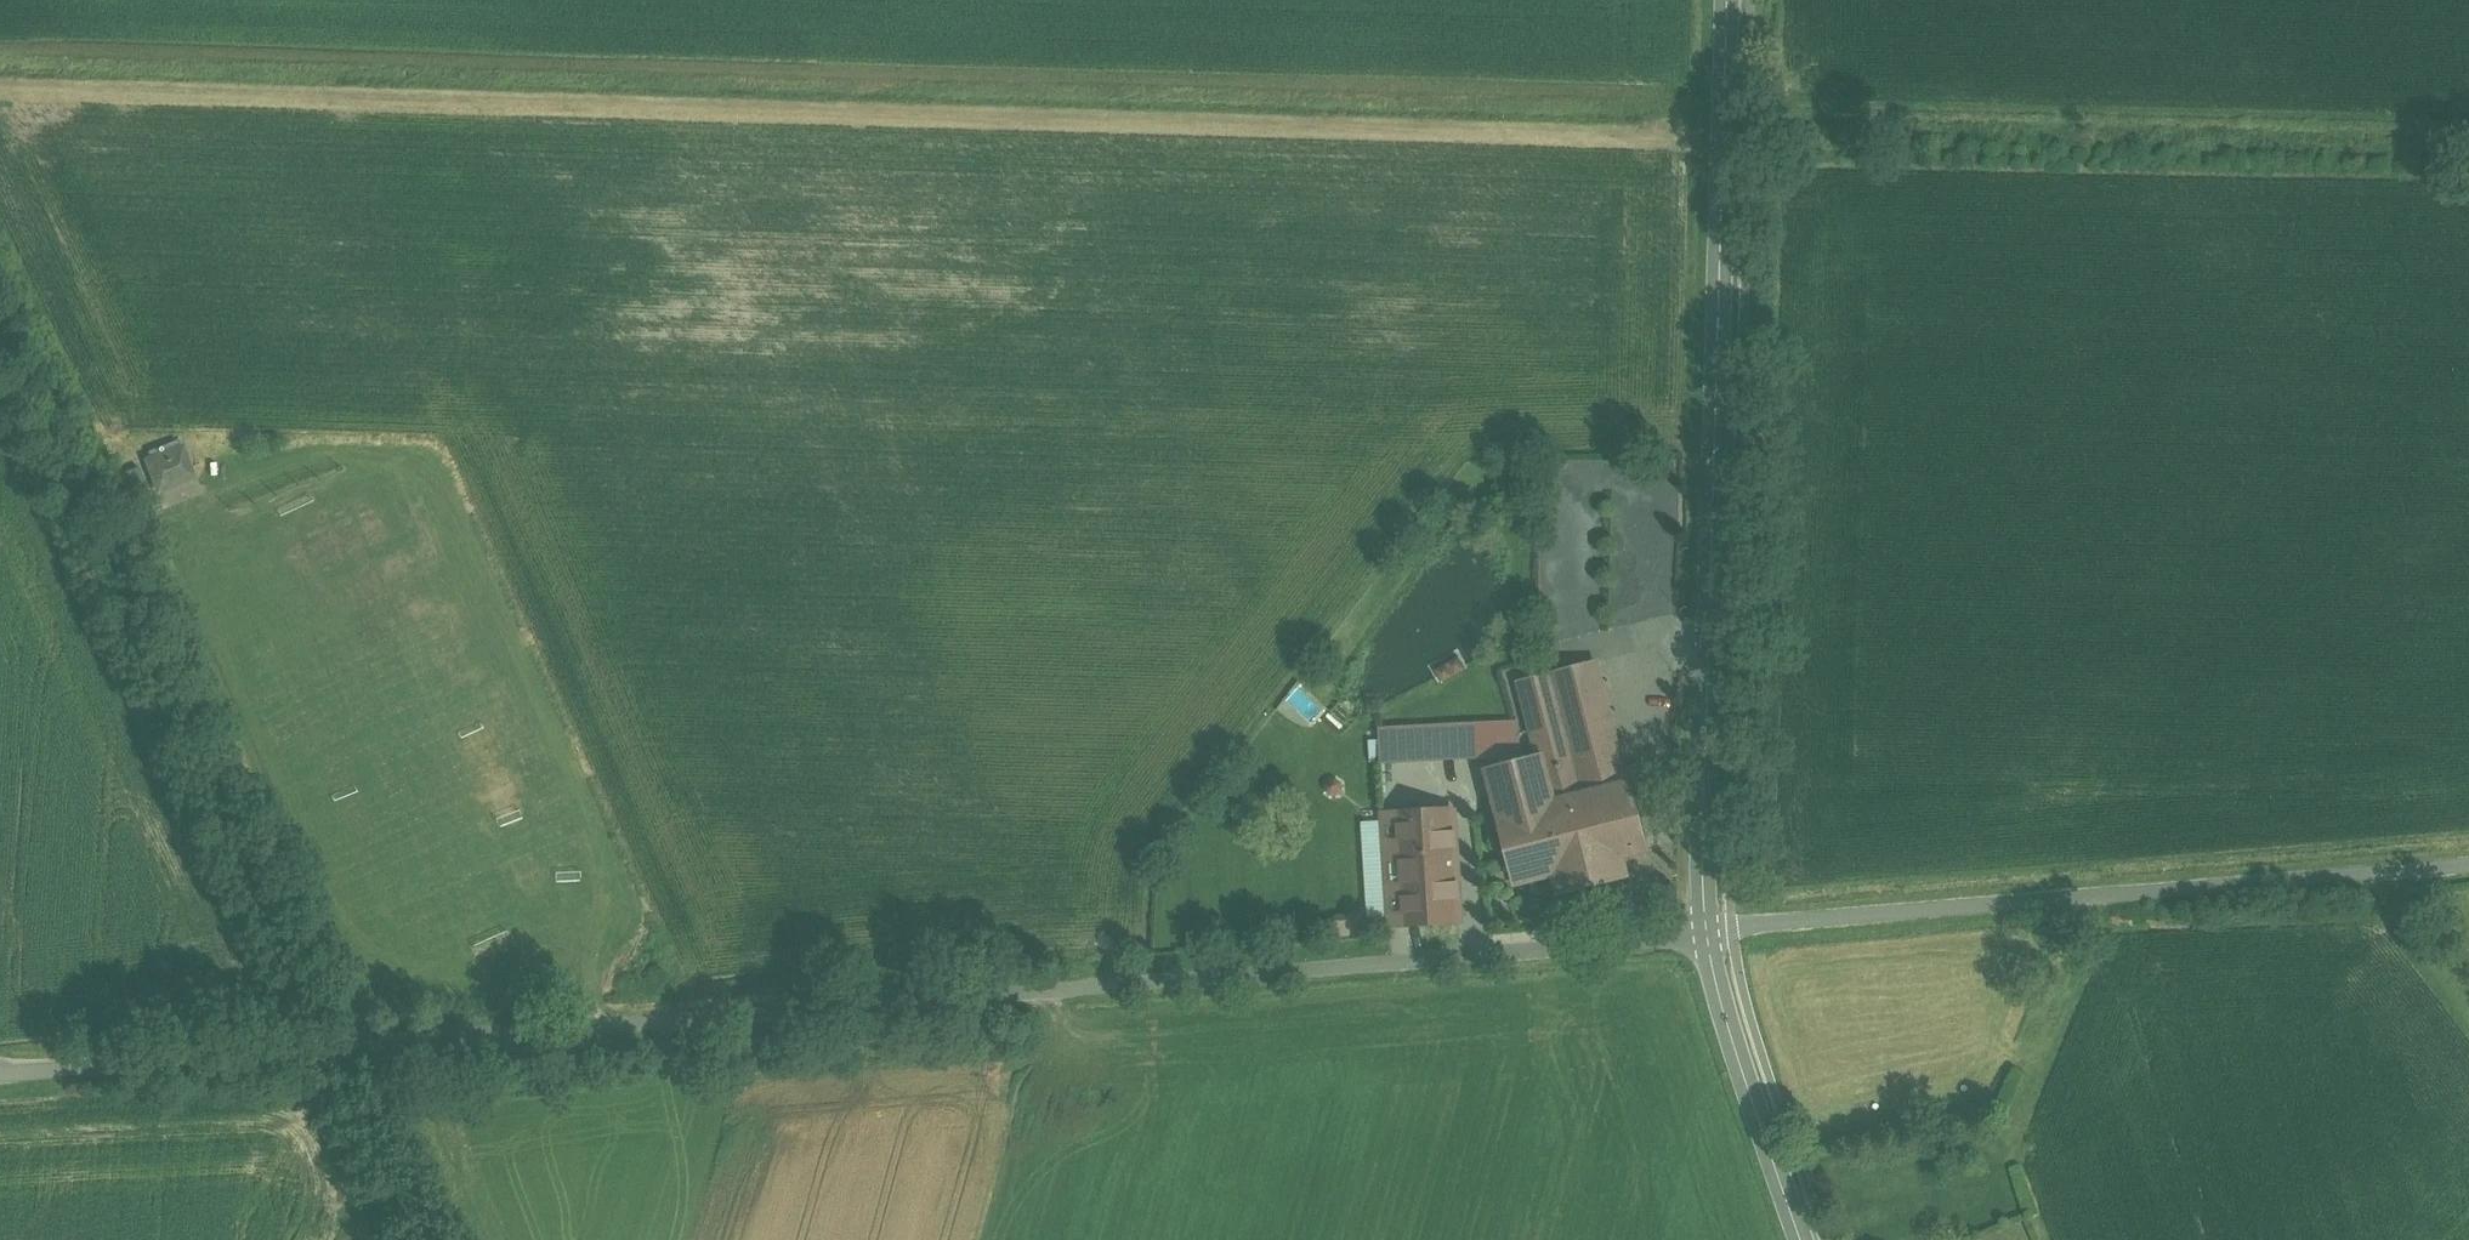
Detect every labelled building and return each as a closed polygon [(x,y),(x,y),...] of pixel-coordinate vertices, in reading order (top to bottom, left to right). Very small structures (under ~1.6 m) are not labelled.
[(149,463),(164,496),(197,481),(182,448),(149,463)] [(1638,822),(1596,663),(1520,683),(1542,767),(1493,780),(1520,881),(1557,871),(1561,889),(1625,872),(1620,855),(1645,848),(1638,822)] [(1517,724),(1382,728),(1383,760),(1518,755),(1517,724)] [(1458,811),(1385,814),(1390,924),(1463,921),(1458,811)]
